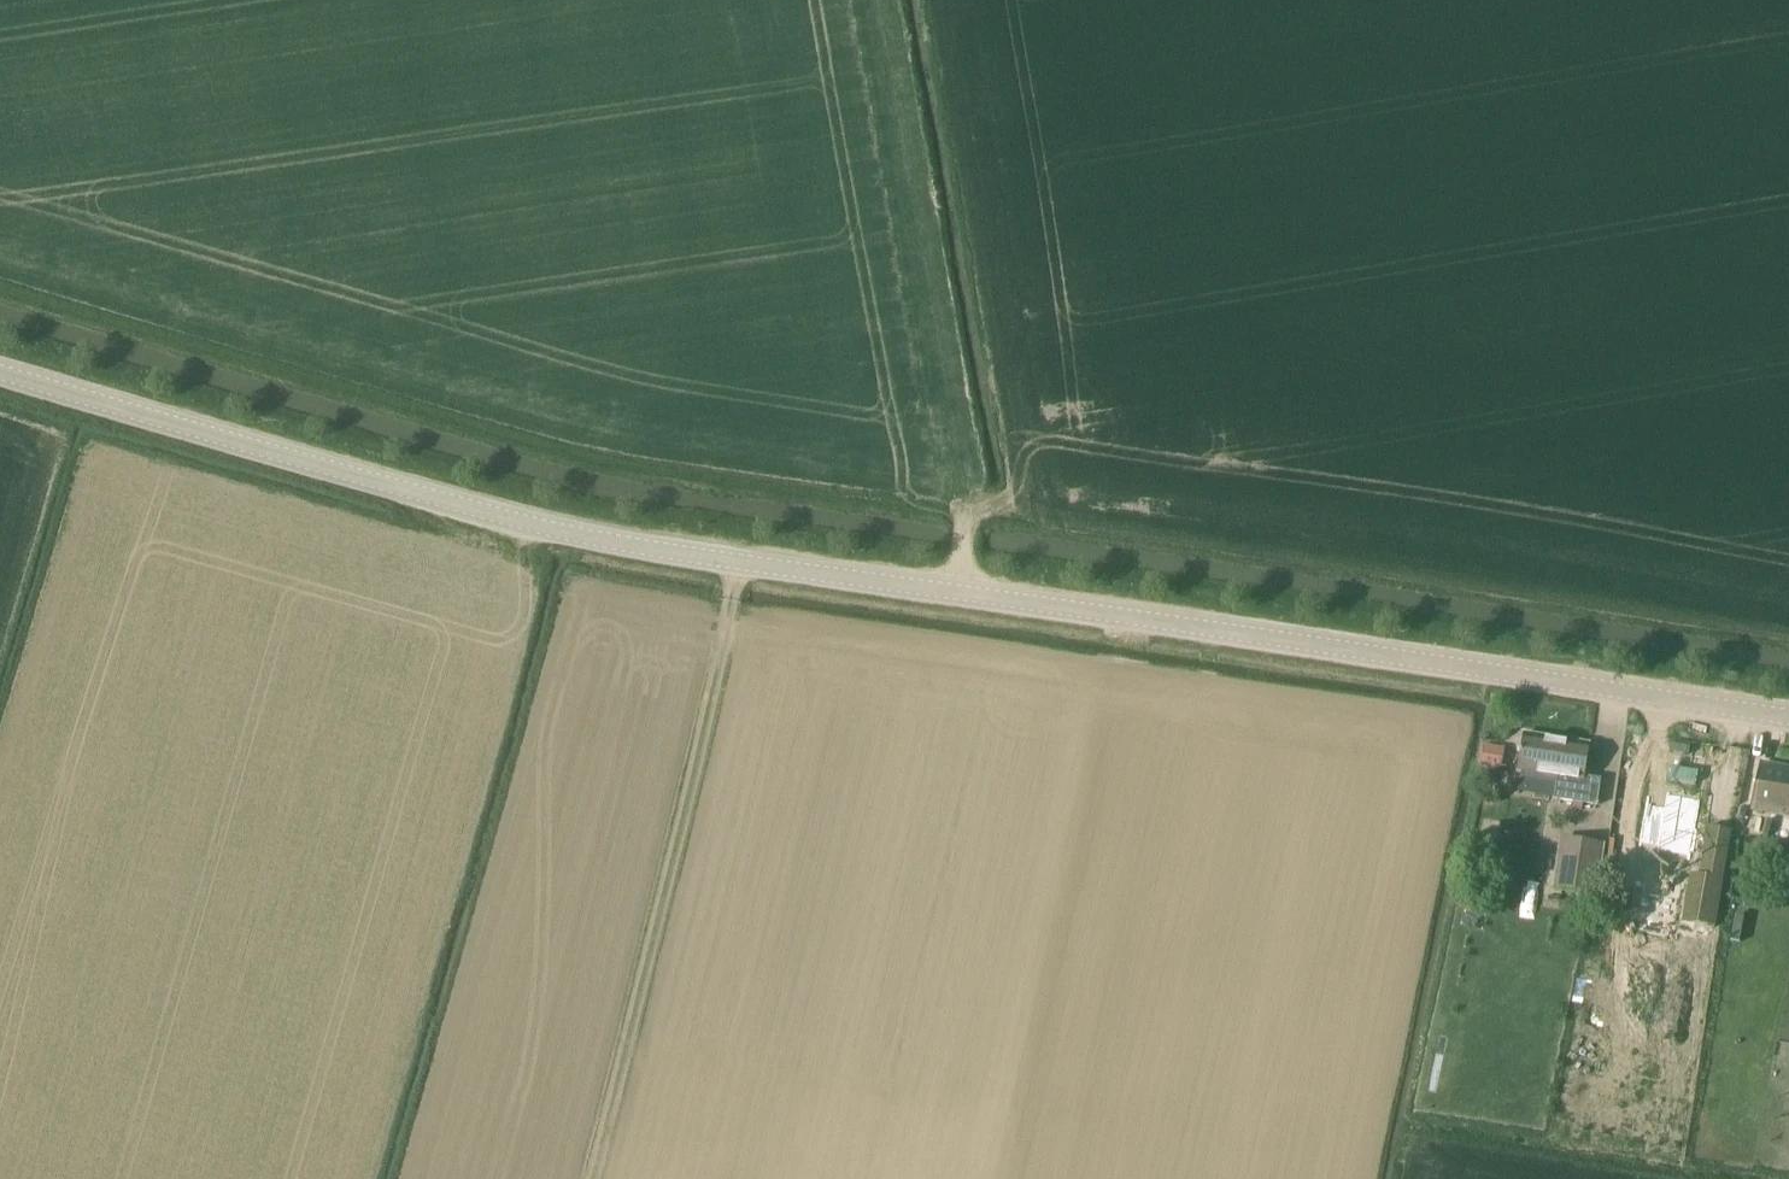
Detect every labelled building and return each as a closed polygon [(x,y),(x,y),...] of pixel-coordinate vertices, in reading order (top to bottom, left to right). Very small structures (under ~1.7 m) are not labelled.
[(1602,781),(1584,778),(1590,745),(1525,735),(1516,794),(1598,807),(1602,781)] [(1483,746),(1480,767),(1501,770),(1505,748),(1483,746)] [(1754,811),(1788,816),(1788,769),(1762,765),(1754,811)] [(1719,801),(1719,825),(1742,826),(1742,801),(1719,801)] [(1640,827),(1633,869),(1635,870),(1636,866),(1652,869),(1651,875),(1654,875),(1654,873),(1682,878),(1681,883),(1684,884),(1687,867),(1698,869),(1692,911),(1684,909),(1679,940),(1709,944),(1709,947),(1710,947),(1726,850),(1724,850),(1723,852),(1703,849),(1704,847),(1702,846),(1700,856),(1689,854),(1693,827),(1662,821),(1663,819),(1661,819),(1658,832),(1642,829),(1642,827),(1640,827)] [(1552,889),(1595,896),(1603,846),(1560,839),(1552,889)]
